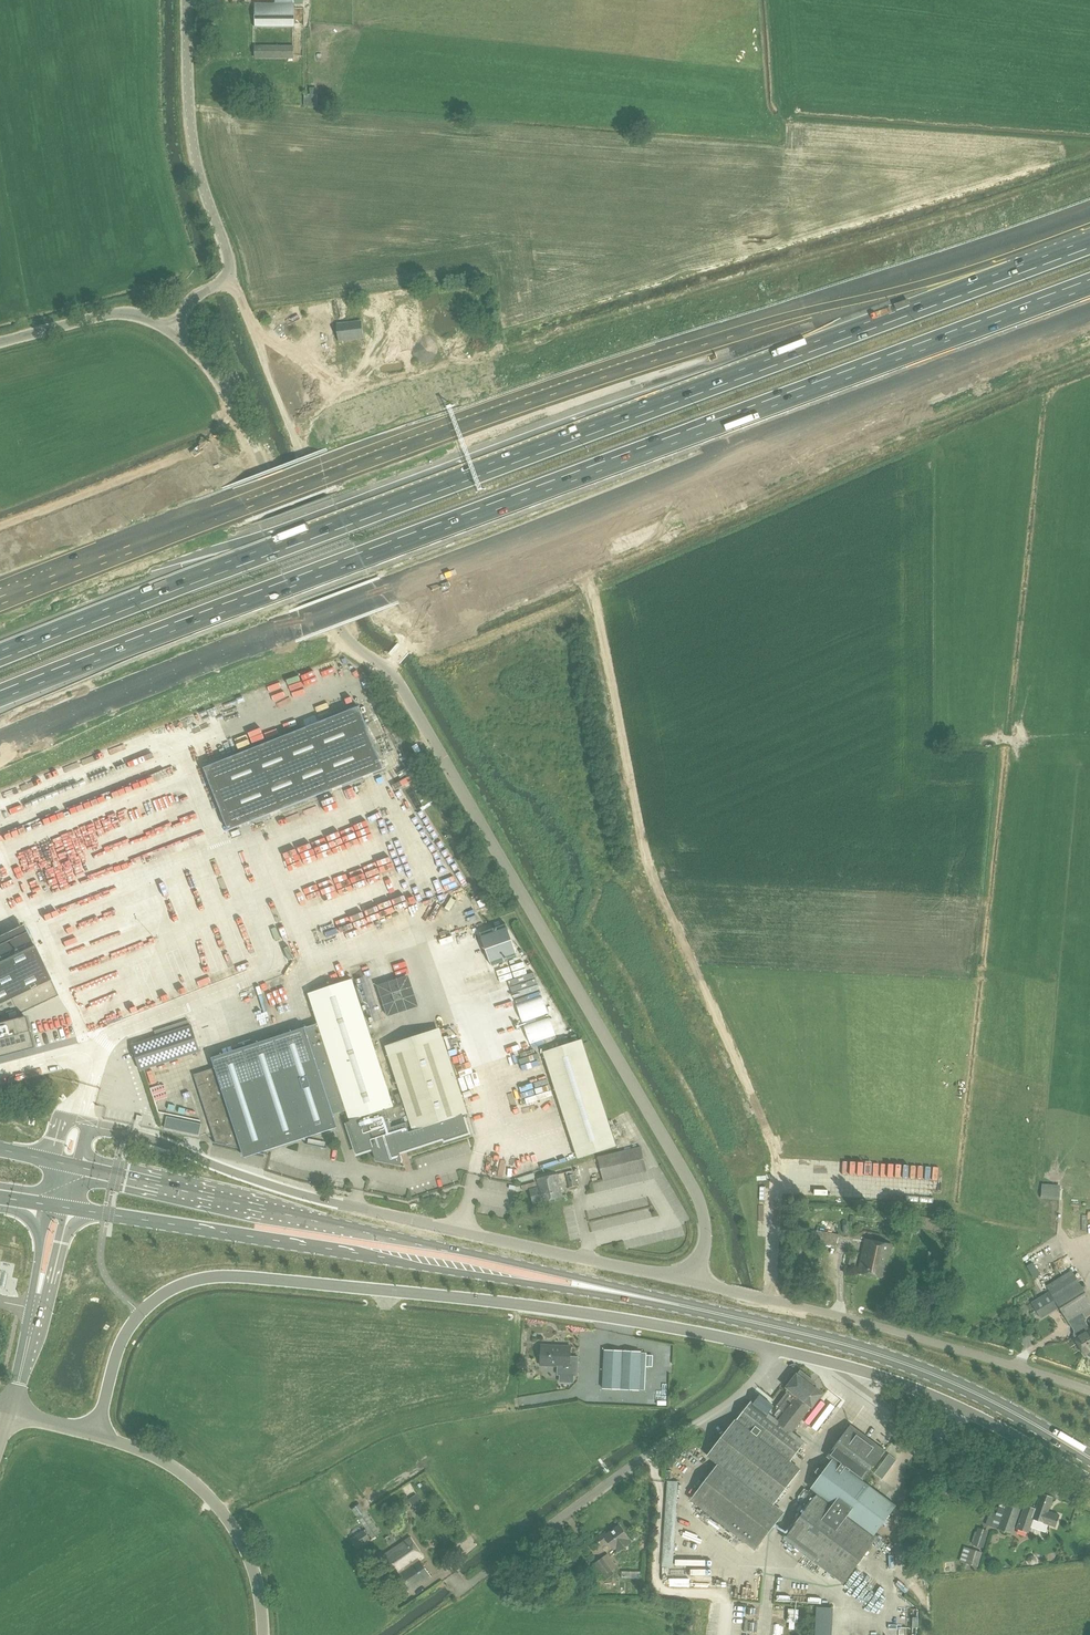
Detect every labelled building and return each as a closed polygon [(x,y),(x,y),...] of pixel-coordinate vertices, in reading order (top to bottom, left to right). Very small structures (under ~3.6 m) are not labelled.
[(293,13),(293,4),(276,4),(255,5),(255,13),(256,28),(293,28),(293,13)] [(255,46),(255,58),(294,58),(294,46),(255,46)] [(339,342),(343,342),(364,339),(361,321),(336,325),(339,342)] [(204,768),(229,830),(384,769),(359,707),(204,768)] [(172,887),(189,880),(187,874),(170,881),(172,887)] [(182,891),(185,900),(202,896),(200,886),(182,891)] [(229,900),(242,894),(240,890),(227,895),(229,900)] [(184,940),(183,928),(173,928),(173,922),(166,922),(167,931),(158,931),(158,941),(165,941),(165,949),(177,949),(177,953),(182,953),(182,940),(184,940)] [(226,934),(242,932),(242,925),(225,928),(226,934)] [(223,929),(211,933),(213,940),(225,936),(223,929)] [(32,1054),(23,1023),(21,1023),(19,1020),(56,1002),(32,952),(0,968),(0,1063),(32,1054)] [(408,973),(377,984),(387,1016),(418,1005),(408,973)] [(444,1039),(389,1057),(401,1093),(391,1097),(352,979),(309,993),(319,1023),(347,1110),(350,1121),(351,1122),(347,1123),(358,1154),(373,1149),(376,1160),(405,1166),(402,1165),(403,1160),(400,1153),(445,1138),(445,1141),(469,1133),(463,1115),(468,1113),(444,1039)] [(204,1040),(210,1038),(205,1020),(198,1022),(204,1040)] [(319,1023),(304,1028),(303,1025),(210,1055),(214,1068),(194,1075),(216,1143),(214,1142),(214,1143),(265,1154),(260,1152),(338,1127),(334,1114),(347,1110),(319,1023)] [(463,1023),(456,1025),(460,1035),(466,1033),(463,1023)] [(132,1045),(140,1071),(154,1066),(200,1051),(192,1025),(132,1045)] [(582,1039),(544,1052),(578,1158),(617,1146),(582,1039)] [(161,1069),(147,1073),(149,1079),(163,1075),(161,1069)] [(641,1147),(623,1151),(598,1157),(604,1182),(628,1176),(647,1171),(641,1147)] [(573,1169),(565,1171),(569,1188),(578,1186),(575,1174),(574,1174),(573,1169)] [(539,1187),(530,1190),(533,1204),(564,1198),(558,1174),(537,1179),(539,1187)] [(602,1176),(592,1178),(594,1188),(603,1186),(602,1176)] [(1042,1198),(1059,1199),(1060,1185),(1043,1185),(1042,1198)] [(839,1235),(816,1230),(814,1242),(836,1247),(839,1235)] [(859,1272),(885,1278),(892,1245),(867,1239),(859,1272)] [(847,1255),(845,1264),(852,1265),(854,1256),(847,1255)] [(1033,1263),(1027,1266),(1034,1278),(1039,1274),(1033,1263)] [(1068,1321),(1071,1327),(1072,1327),(1075,1332),(1074,1335),(1074,1336),(1072,1337),(1080,1349),(1085,1357),(1087,1355),(1088,1357),(1089,1357),(1089,1326),(1088,1327),(1083,1318),(1086,1316),(1089,1314),(1089,1299),(1075,1276),(1072,1272),(1047,1287),(1049,1291),(1031,1302),(1041,1318),(1059,1307),(1068,1321)] [(545,1325),(557,1329),(559,1323),(547,1319),(545,1325)] [(567,1325),(585,1328),(586,1322),(568,1319),(567,1325)] [(1018,1336),(1023,1346),(1032,1341),(1027,1331),(1018,1336)] [(571,1347),(542,1345),(541,1365),(558,1366),(558,1375),(578,1376),(579,1357),(571,1356),(571,1347)] [(646,1367),(647,1353),(641,1353),(641,1352),(605,1350),(603,1389),(639,1390),(645,1390),(646,1367)] [(731,1426),(708,1455),(720,1465),(692,1500),(755,1549),(783,1514),(772,1505),(800,1469),(790,1461),(805,1441),(792,1431),(822,1394),(813,1386),(816,1382),(801,1370),(792,1381),(782,1393),(785,1395),(777,1406),(781,1410),(775,1418),(769,1413),(776,1404),(762,1393),(749,1409),(747,1407),(732,1427),(731,1426)] [(816,1429),(833,1403),(827,1399),(810,1425),(816,1429)] [(876,1535),(896,1508),(897,1506),(863,1481),(885,1451),(850,1425),(826,1457),(831,1460),(823,1470),(818,1467),(815,1471),(820,1475),(810,1488),(810,1489),(799,1505),(795,1509),(802,1514),(783,1539),(843,1584),(878,1538),(879,1537),(876,1535)] [(890,1454),(875,1474),(883,1480),(898,1460),(890,1454)] [(937,1472),(940,1467),(931,1462),(928,1467),(937,1472)] [(1020,1519),(1017,1528),(1028,1532),(1032,1523),(1033,1520),(1036,1521),(1055,1527),(1059,1516),(1048,1512),(1053,1497),(1041,1493),(1036,1509),(1025,1505),(1020,1519)] [(409,1500),(410,1501),(414,1507),(415,1509),(422,1505),(421,1502),(417,1497),(416,1495),(409,1500)] [(986,1525),(997,1529),(1007,1502),(995,1498),(986,1525)] [(1007,1502),(997,1529),(1012,1534),(1022,1506),(1007,1502)] [(364,1512),(357,1517),(372,1539),(379,1534),(364,1512)] [(597,1539),(601,1545),(607,1540),(613,1549),(616,1547),(618,1551),(632,1542),(629,1538),(620,1526),(607,1535),(606,1533),(597,1539)] [(983,1548),(988,1531),(978,1527),(972,1545),(983,1548)] [(364,1530),(354,1536),(350,1539),(357,1549),(371,1540),(364,1530)] [(424,1557),(411,1538),(385,1555),(409,1591),(431,1576),(420,1560),(424,1557)] [(977,1567),(982,1553),(971,1549),(966,1563),(977,1567)] [(612,1570),(603,1557),(595,1563),(604,1576),(612,1570)] [(582,1581),(572,1581),(572,1589),(582,1589),(582,1581)] [(814,1634),(831,1634),(833,1609),(816,1608),(814,1634)]
